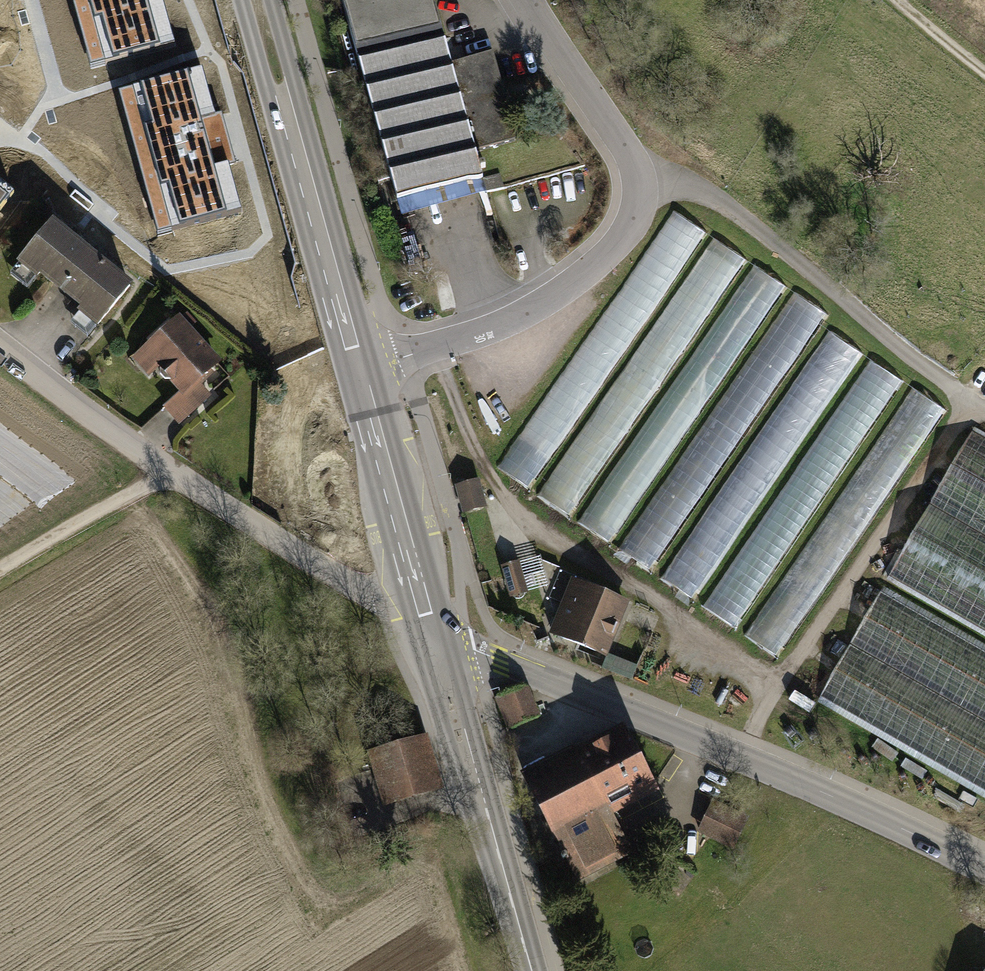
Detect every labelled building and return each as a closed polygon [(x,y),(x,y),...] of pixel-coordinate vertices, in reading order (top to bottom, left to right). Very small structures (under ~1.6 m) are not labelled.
[(88,65),(158,46),(145,0),(70,0),(88,65)] [(388,196),(477,172),(471,149),(511,138),(489,57),(449,68),(430,0),(335,0),(388,196)] [(184,73),(115,92),(154,232),(223,213),(184,73)] [(674,209),(506,470),(536,489),(704,228),(674,209)] [(53,221),(23,257),(99,319),(129,283),(53,221)] [(715,241),(696,289),(725,301),(745,252),(715,241)] [(740,369),(628,553),(658,571),(773,383),(777,385),(823,309),(804,298),(755,378),(740,369)] [(217,361),(178,319),(145,349),(159,364),(159,372),(165,379),(175,379),(186,391),(168,407),(180,420),(207,396),(194,382),(217,361)] [(549,500),(573,515),(624,432),(623,432),(632,417),(638,421),(677,359),(655,345),(618,405),(611,400),(549,500)] [(886,580),(984,637),(984,438),(972,430),(886,580)] [(477,481),(456,487),(463,513),(484,507),(477,481)] [(516,564),(501,568),(510,597),(525,593),(516,564)] [(576,580),(553,634),(608,656),(629,603),(576,580)] [(881,593),(820,699),(984,793),(984,653),(881,593)] [(624,730),(525,782),(573,873),(627,844),(609,809),(653,786),(624,730)] [(415,740),(371,752),(385,802),(429,790),(415,740)] [(714,804),(701,831),(733,847),(746,820),(714,804)]
